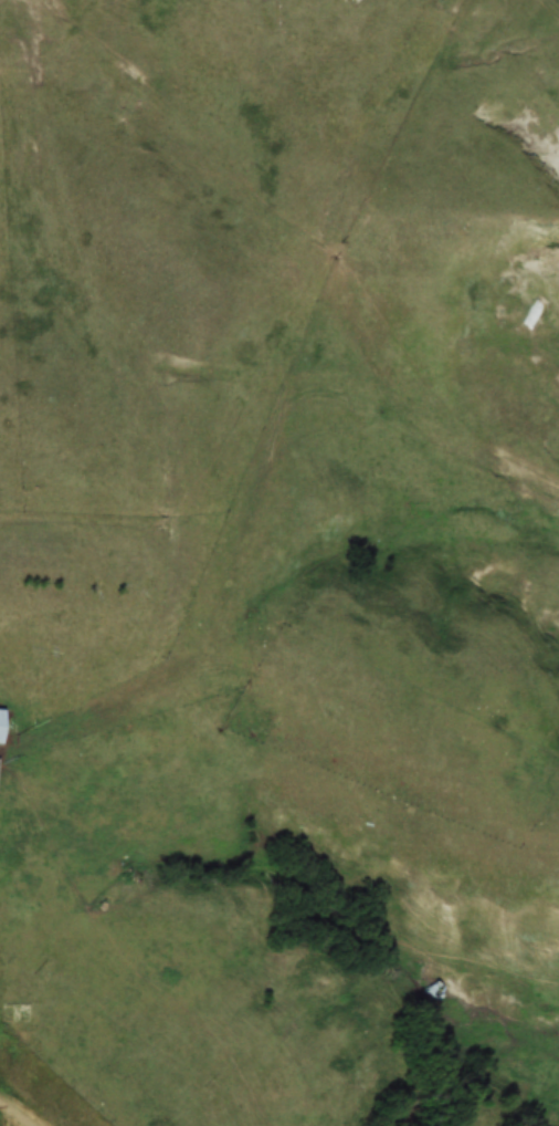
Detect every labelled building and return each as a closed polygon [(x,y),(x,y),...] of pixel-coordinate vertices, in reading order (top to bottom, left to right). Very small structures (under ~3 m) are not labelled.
[(525,325),(534,330),(548,307),(539,301),(525,325)]
